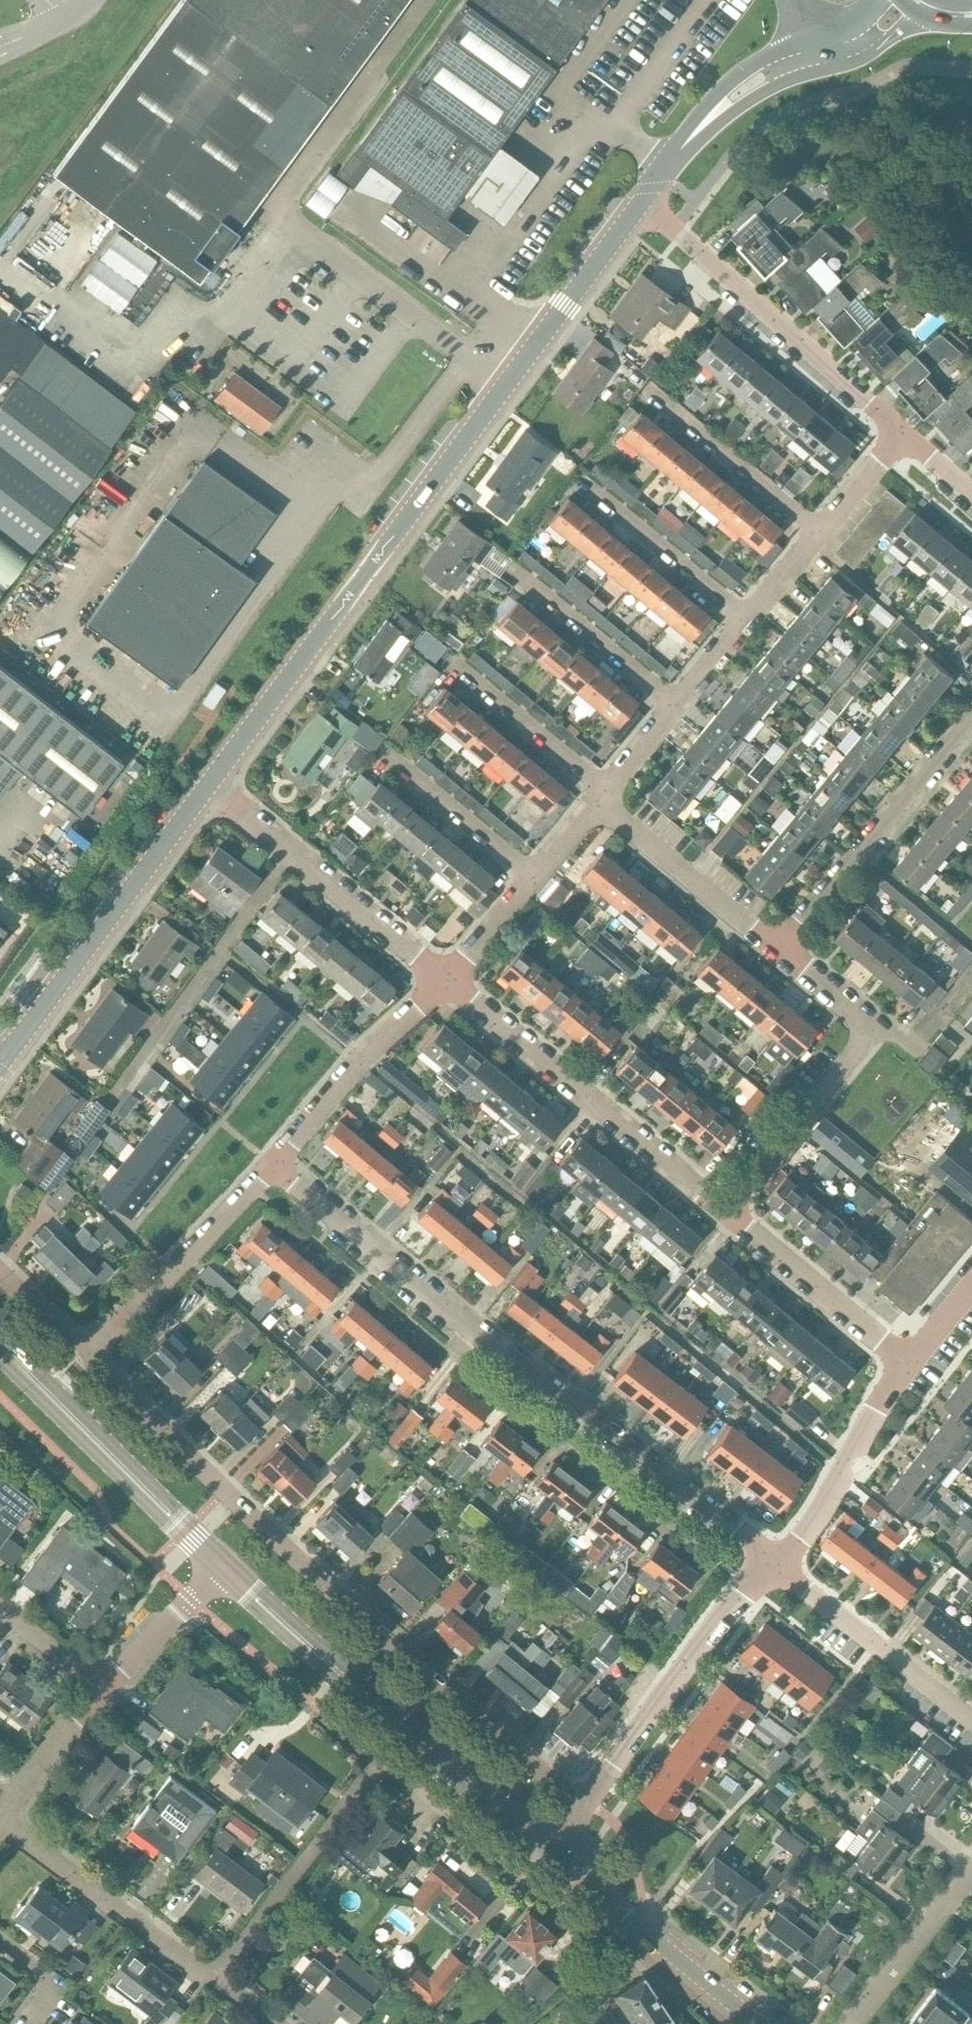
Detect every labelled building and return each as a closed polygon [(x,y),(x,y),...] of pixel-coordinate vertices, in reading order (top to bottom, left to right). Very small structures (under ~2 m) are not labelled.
[(53,173),(200,280),(268,188),(407,0),(181,0),(54,171),(53,173)] [(490,168),(485,163),(498,145),(566,53),(590,20),(605,0),(464,0),(335,175),(353,188),(369,194),(390,202),(453,249),(457,243),(466,232),(445,216),(460,196),(475,176),(481,180),(490,168)] [(475,176),(460,196),(499,225),(536,176),(498,145),(485,163),(490,168),(481,180),(475,176)] [(348,187),(327,172),(303,205),(324,220),(348,187)] [(788,256),(767,233),(787,215),(792,221),(804,210),(782,191),(765,205),(758,197),(731,222),(738,230),(734,233),(742,242),(738,246),(766,277),(775,269),(788,256)] [(871,212),(861,222),(874,237),(878,241),(888,232),(871,212)] [(828,292),(828,291),(807,268),(827,250),(832,256),(844,245),(822,226),(788,256),(775,269),(782,277),(778,281),(806,312),(815,304),(814,304),(828,292)] [(868,327),(868,326),(846,303),(867,285),(872,290),(883,280),(862,261),(828,291),(828,292),(814,304),(815,304),(822,313),(818,317),(846,348),(855,340),(854,339),(868,327)] [(674,328),(689,308),(640,273),(610,314),(640,336),(656,315),(674,328)] [(907,362),(887,339),(907,321),(912,326),(924,315),(902,296),(868,326),(868,327),(854,339),(855,340),(862,348),(857,352),(886,383),(894,375),(894,374),(907,362)] [(32,553),(31,552),(137,409),(34,332),(8,312),(0,306),(0,378),(10,365),(20,373),(0,399),(0,594),(32,553)] [(711,330),(699,320),(688,334),(700,344),(711,330)] [(715,373),(737,346),(718,330),(696,357),(715,373)] [(947,397),(926,374),(946,356),(951,361),(964,351),(942,331),(907,362),(894,374),(894,375),(902,383),(897,387),(925,418),(934,410),(934,409),(947,397)] [(582,413),(612,371),(604,365),(614,352),(594,338),(554,392),(582,413)] [(734,389),(756,362),(737,346),(715,373),(734,389)] [(649,356),(640,366),(651,376),(660,366),(649,356)] [(753,404),(776,378),(756,362),(734,389),(753,404)] [(261,431),(280,405),(234,372),(215,398),(237,414),(261,431)] [(966,409),(971,404),(971,375),(947,397),(934,409),(934,410),(942,418),(937,422),(965,453),(971,447),(971,416),(966,409)] [(773,420),(795,394),(776,378),(753,404),(773,420)] [(689,393),(701,403),(707,394),(696,385),(689,393)] [(694,411),(701,403),(689,393),(683,401),(694,411)] [(792,436),(814,410),(795,394),(773,420),(792,436)] [(811,452),(833,425),(814,410),(792,436),(811,452)] [(640,450),(661,428),(640,411),(620,434),(640,450)] [(733,430),(739,434),(746,426),(734,417),(728,425),(733,430)] [(732,443),(739,434),(733,430),(728,425),(721,433),(732,443)] [(833,425),(811,452),(830,468),(827,472),(837,480),(854,459),(845,451),(853,442),(833,425)] [(661,468),(681,444),(661,428),(640,450),(661,468)] [(530,487),(556,452),(524,429),(486,482),(496,490),(485,504),(506,519),(518,504),(513,501),(525,484),(530,487)] [(681,484),(700,461),(681,444),(661,468),(665,472),(681,484)] [(771,461),(777,466),(784,458),(772,448),(766,456),(771,461)] [(770,474),(777,466),(771,461),(766,456),(759,465),(770,474)] [(177,685),(254,578),(237,566),(275,512),(204,460),(87,621),(177,685)] [(701,501),(722,479),(700,461),(681,484),(701,501)] [(619,483),(618,483),(596,464),(589,471),(613,490),(619,483)] [(782,469),(774,478),(783,486),(784,485),(791,476),(782,469)] [(630,504),(636,497),(627,490),(632,483),(624,476),(618,483),(619,483),(613,490),(630,504)] [(795,494),(802,486),(791,476),(784,485),(795,494)] [(721,518),(742,495),(722,479),(701,501),(721,518)] [(899,514),(907,504),(888,488),(880,498),(899,514)] [(741,534),(760,511),(742,495),(721,518),(741,534)] [(650,521),(656,514),(639,500),(636,497),(630,504),(650,521)] [(569,539),(588,514),(568,498),(556,512),(548,521),(569,539)] [(892,522),(899,514),(880,498),(873,506),(892,522)] [(913,555),(935,528),(907,504),(899,514),(892,522),(885,531),(885,532),(913,555)] [(547,505),(540,514),(548,521),(556,512),(547,505)] [(885,531),(892,522),(873,506),(866,514),(885,531)] [(760,511),(741,534),(760,551),(755,556),(766,565),(782,546),(773,538),(781,528),(760,511)] [(588,554),(606,530),(588,514),(569,539),(588,554)] [(672,539),(677,531),(656,514),(650,521),(672,539)] [(885,531),(866,514),(858,524),(865,530),(878,540),(885,532),(885,531)] [(445,537),(422,568),(449,588),(472,557),(479,562),(480,563),(492,545),(492,544),(457,519),(445,537)] [(870,549),(878,540),(865,530),(858,524),(850,533),(865,545),(870,549)] [(933,571),(955,544),(935,528),(913,555),(933,571)] [(607,570),(627,547),(606,530),(588,554),(607,570)] [(691,555),(697,548),(677,531),(672,539),(691,555)] [(863,558),(870,549),(865,545),(850,533),(843,542),(863,558)] [(855,568),(863,558),(843,542),(835,552),(855,568)] [(971,563),(971,558),(955,544),(933,571),(952,587),(971,563)] [(627,587),(646,563),(627,547),(607,570),(627,587)] [(710,571),(716,564),(697,548),(691,555),(710,571)] [(539,575),(546,568),(524,549),(517,557),(539,575)] [(716,564),(710,571),(731,588),(744,572),(725,556),(717,565),(716,564)] [(648,604),(667,580),(646,563),(627,587),(648,604)] [(971,602),(971,563),(952,587),(971,603),(971,602)] [(559,591),(565,584),(546,568),(539,575),(559,591)] [(816,595),(841,616),(855,599),(869,610),(878,600),(839,569),(833,575),(816,595)] [(884,579),(895,588),(902,581),(890,571),(884,579)] [(499,597),(507,587),(495,577),(488,588),(499,597)] [(889,596),(895,588),(884,579),(878,587),(889,596)] [(667,620),(687,597),(667,580),(648,604),(667,620)] [(580,609),(587,602),(565,584),(559,591),(580,609)] [(588,599),(601,610),(608,603),(594,592),(588,599)] [(825,636),(841,616),(816,595),(800,615),(825,636)] [(687,597),(667,620),(689,638),(709,615),(687,597)] [(517,641),(538,618),(516,600),(496,624),(517,641)] [(600,625),(605,617),(587,602),(580,609),(600,625)] [(922,610),(933,620),(939,612),(928,603),(922,610)] [(890,610),(881,621),(888,627),(897,616),(890,610)] [(928,628),(933,620),(922,610),(916,618),(928,628)] [(422,630),(397,612),(389,621),(386,619),(354,663),(379,682),(411,638),(414,640),(422,630)] [(809,655),(825,636),(800,615),(783,634),(809,655)] [(620,642),(626,634),(605,617),(600,625),(620,642)] [(537,658),(557,634),(538,618),(517,641),(537,658)] [(912,647),(922,637),(901,620),(892,631),(912,647)] [(971,650),(971,637),(967,633),(961,641),(971,650)] [(557,674),(577,650),(557,634),(537,658),(557,674)] [(641,659),(646,651),(626,634),(620,642),(641,659)] [(792,675),(809,655),(783,634),(767,654),(792,675)] [(848,654),(858,663),(873,644),(864,636),(860,640),(866,644),(859,652),(853,648),(848,654)] [(841,638),(835,645),(847,655),(848,654),(853,648),(841,638)] [(971,651),(971,650),(961,641),(954,650),(965,660),(971,651)] [(577,691),(597,667),(577,650),(557,674),(577,691)] [(488,675),(493,668),(474,651),(468,658),(488,675)] [(646,651),(641,659),(660,674),(666,667),(646,651)] [(784,685),(792,675),(767,654),(750,674),(776,695),(783,701),(791,692),(784,685)] [(852,670),(858,663),(848,654),(847,655),(841,662),(852,670)] [(912,675),(937,696),(954,676),(928,654),(912,675)] [(861,668),(871,675),(884,686),(890,678),(868,660),(861,668)] [(121,761),(0,667),(0,796),(21,768),(80,815),(121,761)] [(597,707),(617,684),(597,667),(577,691),(597,707)] [(509,692),(515,685),(493,668),(488,675),(509,692)] [(861,688),(871,675),(861,668),(845,688),(853,694),(856,697),(863,689),(861,688)] [(759,715),(776,695),(750,674),(733,694),(759,715)] [(835,690),(841,683),(831,675),(825,682),(835,690)] [(921,716),(937,696),(912,675),(895,694),(921,716)] [(617,684),(597,707),(618,725),(637,701),(617,684)] [(529,709),(535,702),(515,685),(509,692),(529,709)] [(337,687),(331,694),(345,707),(351,700),(337,687)] [(446,727),(465,704),(444,687),(425,710),(446,727)] [(742,735),(759,715),(733,694),(717,714),(742,735)] [(904,735),(921,716),(895,694),(879,714),(904,735)] [(817,696),(801,715),(809,721),(824,703),(817,696)] [(842,706),(835,700),(829,707),(839,715),(840,715),(845,708),(842,706)] [(549,725),(555,718),(535,702),(529,709),(549,725)] [(465,744),(485,721),(465,704),(446,727),(465,744)] [(358,726),(334,708),(326,718),(318,712),(281,760),(310,782),(320,769),(315,765),(325,752),(330,755),(345,734),(349,737),(371,753),(382,737),(362,721),(358,726)] [(726,755),(742,735),(717,714),(701,734),(726,755)] [(888,755),(904,735),(879,714),(863,734),(888,755)] [(793,723),(802,730),(808,723),(799,715),(793,723)] [(569,742),(575,735),(555,718),(549,725),(569,742)] [(822,736),(829,728),(818,720),(812,727),(822,736)] [(485,761),(505,737),(485,721),(465,744),(485,761)] [(710,774),(726,755),(701,734),(685,754),(710,774)] [(871,775),(888,755),(863,734),(846,754),(865,770),(871,775)] [(575,735),(569,742),(589,759),(595,752),(575,735)] [(505,777),(526,755),(505,737),(485,761),(505,777)] [(416,763),(423,755),(402,738),(396,746),(416,763)] [(806,757),(812,749),(802,740),(795,748),(806,757)] [(765,754),(775,762),(785,750),(775,742),(765,754)] [(354,751),(352,753),(363,762),(369,753),(362,748),(358,745),(354,751)] [(693,794),(710,774),(685,754),(668,773),(693,794)] [(765,775),(775,762),(765,754),(754,767),(765,775)] [(855,795),(871,775),(865,770),(846,754),(829,774),(855,795)] [(436,779),(443,772),(423,755),(416,763),(436,779)] [(526,794),(547,772),(526,755),(505,777),(526,794)] [(790,775),(796,769),(785,760),(779,767),(790,775)] [(456,796),(463,788),(443,772),(436,779),(456,796)] [(547,772),(526,794),(546,811),(566,788),(547,772)] [(677,814),(693,794),(668,773),(651,793),(677,814)] [(752,790),(759,782),(749,774),(743,782),(752,790)] [(838,814),(855,795),(829,774),(813,794),(838,814)] [(774,795),(784,783),(772,775),(763,786),(774,795)] [(962,787),(971,794),(971,775),(962,787)] [(379,821),(398,798),(378,781),(352,812),(372,829),(379,821)] [(971,823),(971,794),(962,787),(946,807),(970,826),(971,823)] [(476,812),(482,805),(463,788),(456,796),(476,812)] [(726,821),(742,802),(731,792),(715,812),(726,821)] [(761,815),(770,805),(757,794),(748,804),(761,815)] [(822,834),(838,814),(813,794),(797,813),(822,834)] [(398,836),(417,814),(398,798),(379,821),(398,836)] [(497,829),(504,822),(482,805),(476,812),(497,829)] [(952,847),(970,826),(946,807),(929,827),(952,847)] [(805,854),(822,834),(797,813),(780,833),(805,854)] [(417,852),(436,829),(417,814),(398,836),(417,852)] [(730,826),(740,834),(744,837),(754,825),(740,814),(730,826)] [(504,822),(497,829),(517,846),(524,839),(504,822)] [(735,840),(740,834),(730,826),(725,832),(712,848),(722,856),(735,840)] [(937,866),(952,847),(929,827),(913,846),(937,866)] [(695,838),(705,847),(713,837),(703,828),(695,838)] [(436,868),(455,845),(436,829),(417,852),(436,868)] [(333,840),(333,841),(329,845),(326,849),(342,862),(345,858),(349,854),(357,844),(341,830),(333,840)] [(789,874),(805,854),(780,833),(764,853),(789,874)] [(229,915),(259,876),(218,845),(189,884),(229,915)] [(455,884),(475,861),(455,845),(436,868),(455,884)] [(919,887),(937,866),(913,846),(896,867),(919,887)] [(601,892),(622,868),(601,850),(580,875),(601,892)] [(773,893),(789,874),(764,853),(747,873),(773,893)] [(460,879),(455,884),(474,899),(467,907),(477,916),(496,893),(487,886),(494,877),(475,861),(460,879)] [(389,886),(397,876),(387,868),(378,878),(389,886)] [(620,908),(641,884),(622,868),(601,892),(594,901),(604,909),(611,901),(620,908)] [(397,876),(389,886),(399,895),(407,885),(397,876)] [(900,903),(906,896),(886,878),(879,886),(900,903)] [(553,911),(570,891),(559,882),(543,902),(553,911)] [(640,924),(660,900),(641,884),(620,908),(640,924)] [(971,896),(971,895),(965,890),(947,912),(954,917),(971,896)] [(281,931),(299,908),(279,891),(260,914),(281,931)] [(919,920),(926,912),(906,896),(900,903),(919,920)] [(659,940),(679,916),(660,900),(640,924),(659,940)] [(877,931),(887,919),(866,902),(837,937),(858,955),(877,931)] [(404,916),(415,926),(425,915),(413,906),(404,916)] [(528,940),(550,914),(540,906),(518,932),(528,940)] [(299,947),(319,924),(299,908),(281,931),(299,947)] [(940,937),(946,929),(926,912),(919,920),(940,937)] [(205,916),(199,925),(210,933),(216,924),(205,916)] [(679,916),(659,940),(679,957),(700,932),(679,916)] [(580,934),(589,923),(581,917),(572,927),(580,934)] [(189,956),(197,945),(163,920),(132,961),(143,970),(139,976),(140,984),(146,989),(154,988),(159,981),(160,982),(183,952),(189,956)] [(8,929),(0,923),(0,940),(8,929)] [(318,962),(337,939),(319,924),(299,947),(318,962)] [(940,937),(959,953),(952,962),(962,971),(971,958),(971,951),(946,929),(940,937)] [(569,949),(578,938),(569,931),(561,941),(569,949)] [(627,931),(619,941),(622,944),(631,934),(627,931)] [(896,947),(877,931),(858,955),(877,971),(896,947)] [(338,979),(357,956),(337,939),(318,962),(338,979)] [(248,962),(256,952),(242,940),(234,950),(248,962)] [(611,960),(620,949),(612,942),(602,953),(611,960)] [(717,988),(737,964),(717,947),(697,971),(717,988)] [(917,964),(896,947),(877,971),(897,988),(917,964)] [(520,989),(541,964),(522,948),(501,973),(520,989)] [(620,949),(611,960),(619,966),(628,956),(620,949)] [(256,952),(248,962),(263,974),(271,964),(256,952)] [(642,952),(635,960),(639,964),(646,956),(642,952)] [(357,995),(376,971),(357,956),(338,979),(357,995)] [(599,973),(608,963),(600,956),(591,966),(599,973)] [(608,963),(599,973),(607,980),(616,970),(608,963)] [(540,1005),(560,980),(541,964),(520,989),(540,1005)] [(640,964),(630,976),(640,984),(649,972),(640,964)] [(736,1004),(757,980),(737,964),(717,988),(736,1004)] [(917,964),(897,988),(918,1005),(937,981),(917,964)] [(234,970),(226,980),(243,993),(251,983),(234,970)] [(376,971),(357,995),(376,1010),(395,987),(376,971)] [(657,1001),(674,982),(664,974),(648,993),(657,1001)] [(215,976),(208,985),(216,992),(223,982),(215,976)] [(290,997),(298,987),(287,979),(279,989),(290,997)] [(560,1020),(579,996),(560,980),(540,1005),(559,1021),(560,1020)] [(756,1020),(776,996),(757,980),(736,1004),(756,1020)] [(657,1001),(667,1009),(683,990),(674,982),(657,1001)] [(208,985),(201,995),(209,1001),(216,992),(208,985)] [(298,987),(290,997),(301,1005),(308,996),(298,987)] [(135,1033),(148,1016),(111,989),(72,1042),(102,1065),(129,1028),(135,1033)] [(262,989),(242,1013),(276,1040),(294,1017),(295,1017),(274,1000),(262,989)] [(641,1021),(657,1001),(648,993),(632,1012),(641,1021)] [(593,1020),(599,1013),(579,996),(560,1020),(559,1021),(579,1038),(593,1020)] [(775,1037),(796,1012),(776,996),(756,1020),(775,1037)] [(651,1029),(667,1009),(657,1001),(641,1021),(651,1029)] [(336,1020),(337,1019),(326,1010),(318,1020),(329,1029),(336,1020)] [(796,1012),(775,1037),(795,1053),(816,1029),(796,1012)] [(242,1013),(225,1034),(258,1061),(276,1040),(242,1013)] [(593,1020),(579,1038),(599,1054),(619,1029),(599,1013),(593,1020)] [(964,1026),(971,1033),(971,1016),(964,1026)] [(336,1020),(329,1029),(346,1043),(354,1034),(337,1019),(336,1020)] [(183,1021),(175,1031),(183,1037),(190,1027),(183,1021)] [(443,1066),(464,1040),(443,1022),(421,1048),(443,1066)] [(707,1039),(716,1029),(708,1022),(699,1032),(707,1039)] [(716,1029),(707,1039),(715,1046),(724,1036),(716,1029)] [(175,1031),(168,1041),(176,1047),(176,1046),(183,1037),(175,1031)] [(918,1061),(917,1062),(932,1075),(933,1076),(937,1070),(958,1045),(943,1033),(942,1032),(931,1045),(925,1052),(918,1061)] [(225,1034),(207,1056),(241,1083),(258,1062),(258,1061),(225,1034)] [(695,1053),(704,1043),(696,1036),(688,1046),(695,1053)] [(176,1047),(175,1048),(183,1054),(186,1051),(191,1043),(183,1037),(176,1046),(176,1047)] [(462,1082),(483,1056),(464,1040),(443,1066),(436,1075),(455,1091),(462,1082)] [(704,1043),(695,1053),(704,1060),(712,1050),(704,1043)] [(635,1086),(655,1061),(635,1045),(615,1070),(635,1086)] [(744,1057),(733,1048),(727,1056),(746,1071),(754,1061),(746,1054),(744,1057)] [(682,1052),(675,1061),(682,1066),(690,1058),(682,1052)] [(199,1067),(189,1079),(222,1106),(241,1083),(207,1056),(199,1067)] [(482,1098),(503,1073),(483,1056),(462,1082),(482,1098)] [(655,1102),(675,1077),(655,1061),(635,1086),(655,1102)] [(776,1096),(797,1070),(787,1061),(765,1087),(776,1096)] [(735,1085),(743,1076),(735,1069),(726,1078),(735,1085)] [(49,1071),(12,1121),(34,1137),(16,1161),(41,1180),(39,1183),(50,1190),(73,1159),(63,1151),(47,1139),(69,1107),(77,1112),(77,1111),(86,1099),(49,1071)] [(371,1071),(364,1080),(372,1086),(378,1077),(371,1071)] [(414,1100),(423,1090),(403,1073),(394,1083),(414,1100)] [(502,1114),(523,1089),(503,1073),(482,1098),(502,1114)] [(143,1077),(136,1087),(146,1094),(153,1085),(143,1077)] [(674,1119),(695,1094),(675,1077),(655,1102),(674,1119)] [(756,1120),(772,1100),(757,1087),(741,1107),(756,1120)] [(517,1136),(542,1105),(523,1089),(502,1114),(521,1130),(516,1136),(517,1136)] [(423,1090),(414,1100),(421,1105),(429,1095),(423,1090)] [(131,1093),(124,1103),(131,1108),(139,1098),(131,1093)] [(694,1135),(714,1110),(695,1094),(674,1119),(694,1135)] [(429,1095),(421,1105),(433,1116),(434,1116),(437,1111),(442,1105),(429,1095)] [(84,1117),(90,1122),(87,1126),(94,1131),(107,1115),(111,1109),(97,1100),(97,1099),(93,1104),(84,1117)] [(942,1113),(960,1129),(971,1115),(971,1113),(955,1099),(942,1113)] [(171,1101),(152,1124),(185,1151),(204,1128),(171,1101)] [(124,1103),(117,1113),(124,1118),(131,1108),(124,1103)] [(440,1122),(449,1111),(442,1105),(437,1111),(434,1116),(440,1122)] [(542,1105),(517,1136),(526,1143),(530,1138),(541,1147),(562,1122),(542,1105)] [(341,1153),(358,1134),(347,1125),(355,1115),(347,1108),(339,1118),(338,1118),(322,1137),(341,1153)] [(714,1110),(694,1135),(713,1151),(734,1126),(714,1110)] [(824,1116),(809,1134),(860,1177),(861,1176),(876,1158),(824,1116)] [(460,1138),(469,1128),(461,1122),(453,1132),(460,1138)] [(152,1124),(135,1146),(168,1173),(185,1151),(152,1124)] [(384,1141),(394,1129),(388,1124),(378,1135),(384,1141)] [(963,1128),(932,1165),(971,1198),(971,1135),(963,1128)] [(394,1129),(384,1141),(393,1149),(403,1137),(394,1129)] [(93,1135),(87,1143),(91,1146),(92,1147),(95,1149),(102,1139),(94,1134),(93,1135)] [(360,1169),(376,1150),(358,1134),(341,1153),(360,1169)] [(580,1179),(601,1153),(581,1137),(560,1162),(580,1179)] [(480,1155),(488,1144),(481,1138),(473,1149),(480,1155)] [(80,1153),(87,1159),(95,1149),(92,1147),(91,1146),(87,1143),(80,1153)] [(135,1146),(118,1167),(151,1194),(168,1173),(135,1146)] [(435,1171),(450,1154),(441,1146),(426,1163),(435,1171)] [(381,1186),(397,1167),(376,1150),(360,1169),(381,1186)] [(487,1155),(484,1158),(492,1164),(499,1156),(491,1150),(487,1155)] [(600,1195),(621,1170),(601,1153),(580,1179),(600,1195)] [(821,1173),(832,1160),(824,1154),(813,1167),(821,1173)] [(499,1156),(492,1164),(502,1173),(509,1165),(499,1156)] [(533,1199),(558,1168),(556,1167),(559,1164),(550,1156),(523,1191),(533,1199)] [(520,1188),(536,1168),(526,1159),(509,1179),(520,1188)] [(832,1160),(821,1173),(830,1180),(840,1167),(832,1160)] [(397,1167),(381,1186),(400,1203),(416,1184),(415,1183),(424,1173),(416,1166),(407,1176),(397,1167)] [(118,1167),(98,1191),(132,1218),(151,1194),(118,1167)] [(812,1185),(811,1184),(792,1168),(768,1197),(788,1214),(812,1185)] [(619,1211),(641,1186),(621,1170),(600,1195),(619,1211)] [(472,1171),(465,1180),(474,1188),(481,1179),(472,1171)] [(55,1211),(75,1191),(65,1181),(45,1202),(55,1211)] [(807,1230),(826,1206),(834,1197),(814,1181),(811,1184),(812,1185),(788,1214),(807,1230)] [(24,1200),(31,1190),(21,1183),(14,1192),(24,1200)] [(860,1205),(871,1193),(862,1185),(851,1198),(860,1205)] [(639,1228),(660,1202),(641,1186),(619,1211),(639,1228)] [(437,1233),(455,1216),(442,1205),(450,1196),(442,1189),(434,1199),(432,1198),(417,1216),(437,1233)] [(958,1256),(971,1239),(971,1219),(937,1190),(913,1220),(958,1256)] [(871,1193),(860,1205),(856,1210),(863,1216),(878,1199),(871,1193)] [(481,1202),(471,1214),(480,1221),(490,1209),(481,1202)] [(659,1244),(680,1218),(660,1202),(639,1228),(645,1233),(639,1242),(652,1254),(659,1244)] [(557,1220),(565,1209),(558,1203),(550,1214),(557,1220)] [(826,1245),(845,1222),(826,1206),(807,1230),(826,1245)] [(491,1210),(481,1222),(488,1228),(498,1216),(491,1210)] [(457,1250),(473,1231),(455,1216),(437,1233),(457,1250)] [(680,1218),(659,1244),(680,1261),(701,1236),(680,1218)] [(897,1238),(909,1224),(901,1218),(890,1232),(897,1238)] [(91,1234),(82,1244),(90,1251),(114,1226),(107,1219),(92,1235),(91,1234)] [(577,1236),(585,1226),(578,1220),(570,1230),(577,1236)] [(911,1313),(958,1256),(913,1220),(909,1224),(897,1238),(884,1254),(870,1271),(882,1281),(878,1286),(911,1313)] [(264,1256),(280,1238),(261,1221),(245,1239),(246,1240),(237,1250),(255,1266),(264,1256)] [(845,1261),(864,1238),(845,1222),(826,1245),(845,1261)] [(534,1254),(549,1233),(535,1223),(520,1244),(534,1254)] [(53,1273),(75,1252),(54,1232),(53,1233),(44,1224),(33,1236),(41,1245),(33,1253),(53,1273)] [(82,1244),(91,1234),(83,1226),(74,1236),(82,1244)] [(477,1266),(493,1248),(473,1231),(457,1250),(477,1266)] [(597,1253),(605,1242),(597,1236),(589,1246),(597,1253)] [(286,1274),(303,1257),(280,1238),(264,1256),(286,1274)] [(870,1271),(884,1254),(864,1238),(845,1261),(865,1277),(870,1271)] [(493,1248),(477,1266),(496,1282),(512,1263),(511,1263),(519,1253),(511,1246),(502,1256),(493,1248)] [(75,1252),(53,1273),(73,1293),(83,1283),(93,1293),(115,1270),(104,1259),(94,1270),(75,1252)] [(616,1269),(625,1259),(617,1252),(609,1262),(616,1269)] [(587,1271),(591,1266),(594,1262),(582,1253),(575,1262),(587,1271)] [(712,1299),(735,1271),(714,1254),(693,1279),(686,1273),(659,1305),(670,1314),(687,1294),(684,1291),(691,1284),(692,1287),(707,1300),(712,1299)] [(566,1256),(561,1262),(565,1266),(571,1259),(566,1256)] [(304,1289),(320,1272),(303,1257),(286,1274),(304,1289)] [(526,1325),(542,1304),(531,1295),(544,1278),(536,1272),(538,1269),(527,1260),(509,1282),(519,1290),(505,1308),(526,1325)] [(656,1303),(686,1267),(678,1260),(666,1275),(662,1272),(646,1294),(656,1303)] [(212,1284),(220,1275),(211,1267),(203,1275),(212,1284)] [(734,1313),(755,1288),(735,1271),(712,1299),(715,1298),(734,1313)] [(320,1272),(304,1289),(314,1298),(305,1309),(313,1315),(322,1305),(323,1305),(338,1287),(320,1272)] [(266,1293),(275,1283),(267,1276),(258,1286),(266,1293)] [(194,1280),(190,1285),(192,1287),(202,1296),(206,1292),(194,1280)] [(275,1283),(266,1293),(274,1300),(283,1291),(275,1283)] [(178,1320),(202,1296),(192,1287),(168,1311),(178,1320)] [(753,1329),(775,1304),(755,1288),(734,1313),(753,1329)] [(570,1291),(560,1303),(568,1309),(578,1297),(570,1291)] [(568,1356),(583,1336),(573,1328),(581,1317),(578,1315),(590,1298),(582,1292),(578,1297),(568,1309),(561,1318),(565,1321),(548,1341),(568,1356)] [(622,1318),(631,1307),(615,1293),(606,1305),(622,1318)] [(358,1335),(374,1317),(354,1300),(338,1319),(339,1319),(330,1329),(338,1336),(347,1326),(358,1335)] [(565,1321),(561,1318),(542,1304),(526,1325),(548,1341),(565,1321)] [(773,1346),(795,1320),(775,1304),(753,1329),(773,1346)] [(377,1351),(394,1334),(374,1317),(358,1335),(377,1351)] [(704,1343),(710,1335),(700,1327),(702,1324),(694,1318),(686,1328),(704,1343)] [(793,1362),(814,1337),(795,1320),(773,1346),(769,1351),(789,1368),(793,1362)] [(283,1339),(293,1347),(303,1336),(293,1328),(283,1339)] [(673,1339),(664,1331),(658,1338),(667,1346),(673,1339)] [(583,1336),(568,1356),(586,1370),(601,1350),(608,1340),(599,1333),(592,1342),(583,1336)] [(396,1367),(413,1350),(394,1334),(377,1351),(396,1367)] [(162,1374),(183,1353),(165,1335),(144,1356),(162,1374)] [(713,1351),(721,1340),(714,1335),(706,1345),(713,1351)] [(813,1378),(834,1353),(814,1337),(793,1362),(813,1378)] [(226,1367),(242,1348),(232,1339),(215,1358),(226,1367)] [(673,1339),(667,1346),(677,1353),(682,1347),(673,1339)] [(302,1353),(300,1356),(315,1369),(325,1357),(310,1344),(309,1345),(302,1353)] [(242,1348),(226,1367),(236,1377),(253,1357),(242,1348)] [(413,1350),(396,1367),(407,1377),(398,1387),(406,1393),(414,1383),(416,1384),(431,1365),(413,1350)] [(734,1351),(726,1361),(733,1367),(741,1357),(734,1351)] [(634,1352),(613,1380),(613,1381),(630,1394),(652,1365),(634,1352)] [(183,1353),(162,1374),(180,1392),(201,1370),(183,1353)] [(834,1353),(813,1378),(832,1394),(853,1369),(834,1353)] [(359,1372),(368,1362),(360,1355),(351,1365),(359,1372)] [(697,1359),(691,1366),(701,1373),(706,1366),(697,1359)] [(301,1369),(291,1360),(282,1371),(292,1379),(301,1369)] [(368,1362),(359,1372),(367,1379),(376,1369),(368,1362)] [(652,1365),(630,1394),(648,1407),(669,1379),(652,1365)] [(706,1366),(701,1373),(710,1381),(716,1374),(706,1366)] [(752,1383),(761,1373),(754,1367),(745,1377),(752,1383)] [(960,1385),(971,1394),(971,1370),(960,1385)] [(455,1411),(471,1393),(450,1376),(435,1396),(446,1404),(427,1428),(436,1435),(445,1424),(455,1411)] [(669,1379),(648,1407),(665,1420),(687,1392),(669,1379)] [(780,1406),(791,1391),(779,1380),(766,1395),(780,1406)] [(947,1402),(955,1409),(956,1408),(971,1421),(971,1394),(960,1385),(947,1402)] [(219,1429),(240,1408),(222,1391),(201,1412),(219,1429)] [(687,1392),(665,1420),(683,1434),(704,1406),(687,1392)] [(471,1393),(455,1411),(475,1426),(490,1407),(471,1393)] [(282,1422),(299,1403),(289,1394),(272,1412),(282,1422)] [(805,1428),(814,1417),(793,1399),(784,1410),(805,1428)] [(399,1401),(388,1414),(398,1422),(409,1410),(399,1401)] [(943,1426),(971,1451),(971,1421),(956,1408),(955,1409),(947,1402),(946,1402),(946,1403),(955,1411),(943,1426)] [(299,1403),(282,1422),(292,1432),(310,1413),(299,1403)] [(240,1408),(219,1429),(237,1447),(258,1426),(240,1408)] [(756,1408),(750,1415),(759,1422),(765,1416),(756,1408)] [(397,1449),(422,1417),(412,1409),(387,1441),(397,1449)] [(765,1416),(759,1422),(769,1430),(774,1423),(765,1416)] [(487,1478),(520,1435),(500,1420),(482,1443),(495,1453),(488,1462),(487,1462),(479,1472),(487,1478)] [(445,1424),(436,1435),(445,1442),(454,1431),(445,1424)] [(730,1424),(708,1453),(725,1466),(747,1438),(730,1424)] [(929,1444),(946,1458),(954,1463),(961,1469),(971,1456),(971,1451),(943,1426),(942,1427),(929,1444)] [(276,1485),(297,1464),(296,1463),(307,1452),(289,1434),(258,1467),(276,1485)] [(370,1442),(380,1450),(386,1442),(377,1434),(370,1442)] [(520,1435),(487,1478),(495,1485),(510,1465),(522,1474),(540,1451),(520,1435)] [(789,1436),(783,1443),(793,1450),(798,1444),(789,1436)] [(747,1438),(725,1466),(742,1480),(765,1451),(747,1438)] [(798,1444),(793,1450),(802,1458),(807,1451),(798,1444)] [(940,1480),(954,1463),(929,1444),(915,1460),(940,1480)] [(338,1476),(355,1458),(346,1449),(329,1467),(338,1476)] [(458,1480),(475,1459),(462,1449),(445,1471),(458,1480)] [(765,1451),(742,1480),(760,1493),(782,1464),(765,1451)] [(555,1499),(574,1477),(553,1460),(535,1483),(546,1492),(531,1512),(539,1518),(547,1507),(555,1499)] [(927,1496),(940,1480),(915,1460),(902,1476),(927,1496)] [(297,1464),(276,1485),(294,1503),(315,1481),(297,1464)] [(782,1464),(760,1493),(777,1507),(778,1507),(800,1478),(782,1464)] [(340,1493),(358,1475),(349,1467),(331,1485),(340,1493)] [(34,1501),(0,1475),(0,1545),(34,1501)] [(913,1514),(927,1496),(902,1476),(888,1494),(913,1514)] [(424,1477),(419,1483),(427,1490),(433,1485),(424,1477)] [(555,1499),(561,1504),(575,1514),(593,1491),(574,1477),(555,1499)] [(861,1507),(865,1510),(874,1517),(882,1507),(869,1497),(866,1500),(865,1502),(861,1507)] [(334,1539),(361,1509),(353,1502),(345,1511),(334,1501),(315,1522),(334,1539)] [(607,1539),(627,1518),(606,1501),(587,1524),(607,1539)] [(838,1505),(833,1515),(837,1518),(844,1510),(838,1505)] [(547,1507),(539,1518),(546,1523),(554,1513),(547,1507)] [(361,1509),(334,1539),(353,1556),(371,1535),(361,1525),(368,1516),(361,1509)] [(396,1509),(379,1527),(388,1535),(405,1517),(396,1509)] [(405,1551),(379,1580),(397,1596),(390,1604),(403,1616),(410,1608),(439,1576),(413,1553),(433,1531),(412,1511),(411,1511),(405,1517),(388,1535),(389,1536),(405,1551)] [(844,1559),(859,1540),(846,1530),(855,1518),(847,1512),(838,1523),(822,1543),(844,1559)] [(475,1526),(474,1527),(484,1534),(494,1522),(484,1514),(481,1518),(475,1526)] [(627,1518),(607,1539),(600,1548),(593,1543),(585,1553),(600,1565),(615,1545),(617,1546),(614,1551),(621,1556),(626,1554),(628,1555),(646,1532),(627,1518)] [(886,1544),(896,1531),(900,1527),(891,1520),(877,1537),(886,1544)] [(486,1536),(501,1546),(511,1532),(497,1522),(486,1536)] [(85,1546),(61,1527),(21,1580),(42,1597),(64,1568),(93,1590),(71,1619),(88,1631),(112,1599),(108,1596),(126,1572),(88,1543),(85,1546)] [(963,1543),(971,1532),(966,1528),(957,1538),(963,1543)] [(896,1531),(886,1544),(894,1550),(904,1537),(896,1531)] [(480,1533),(473,1541),(483,1549),(490,1541),(480,1533)] [(863,1574),(882,1549),(875,1544),(871,1549),(859,1540),(844,1559),(863,1574)] [(658,1541),(640,1565),(661,1581),(679,1558),(658,1541)] [(522,1543),(512,1556),(537,1574),(546,1562),(522,1543)] [(17,1544),(5,1560),(7,1562),(12,1566),(24,1549),(19,1545),(17,1544)] [(971,1559),(971,1545),(960,1560),(965,1565),(967,1566),(971,1559)] [(884,1590),(899,1571),(884,1559),(888,1554),(882,1549),(863,1574),(884,1590)] [(661,1581),(655,1588),(665,1595),(675,1603),(680,1595),(698,1572),(680,1559),(679,1558),(661,1581)] [(603,1599),(627,1570),(617,1562),(601,1582),(603,1584),(601,1587),(604,1589),(599,1596),(603,1599)] [(899,1571),(884,1590),(903,1604),(918,1584),(917,1583),(926,1573),(917,1567),(909,1578),(899,1571)] [(463,1649),(480,1631),(471,1624),(483,1603),(477,1598),(485,1589),(463,1570),(438,1600),(448,1609),(435,1624),(441,1630),(439,1633),(450,1643),(452,1640),(463,1649)] [(561,1573),(552,1585),(554,1586),(565,1594),(574,1582),(561,1573)] [(969,1578),(963,1585),(971,1592),(971,1580),(969,1578)] [(954,1596),(963,1603),(971,1593),(963,1586),(954,1596)] [(507,1597),(498,1607),(506,1613),(514,1604),(507,1597)] [(677,1604),(661,1626),(670,1632),(686,1611),(677,1604)] [(931,1646),(953,1618),(935,1604),(913,1632),(931,1646)] [(512,1609),(494,1631),(504,1640),(508,1636),(520,1621),(523,1618),(512,1609)] [(948,1660),(970,1631),(953,1618),(931,1646),(948,1660)] [(765,1624),(740,1655),(763,1672),(787,1641),(765,1624)] [(971,1664),(971,1633),(970,1631),(948,1660),(965,1673),(971,1664)] [(503,1650),(485,1671),(506,1690),(524,1668),(542,1646),(532,1638),(524,1649),(512,1640),(503,1650)] [(787,1641),(763,1672),(785,1690),(809,1659),(787,1641)] [(524,1668),(506,1690),(528,1707),(529,1706),(545,1686),(533,1675),(551,1654),(542,1646),(524,1668)] [(598,1651),(592,1659),(605,1669),(611,1662),(598,1651)] [(809,1659),(785,1690),(791,1694),(807,1707),(831,1676),(815,1663),(809,1659)] [(7,1662),(0,1671),(0,1706),(27,1727),(51,1696),(7,1662)] [(565,1688),(577,1674),(577,1673),(578,1671),(568,1663),(555,1679),(565,1688)] [(213,1692),(182,1668),(150,1710),(187,1739),(204,1716),(223,1731),(242,1706),(217,1688),(213,1692)] [(577,1674),(565,1688),(557,1698),(566,1706),(589,1679),(592,1676),(583,1668),(578,1674),(577,1674)] [(620,1673),(613,1681),(620,1687),(627,1679),(620,1673)] [(863,1695),(872,1683),(861,1676),(852,1688),(863,1695)] [(721,1683),(704,1706),(735,1729),(753,1706),(743,1699),(733,1691),(721,1683)] [(738,1685),(734,1690),(743,1696),(747,1691),(738,1685)] [(620,1705),(596,1686),(581,1703),(578,1700),(557,1725),(555,1730),(572,1745),(578,1739),(590,1750),(615,1721),(611,1717),(620,1705)] [(747,1691),(743,1696),(752,1703),(756,1698),(747,1691)] [(704,1706),(687,1729),(719,1752),(735,1729),(704,1706)] [(787,1713),(782,1720),(792,1726),(797,1720),(787,1713)] [(687,1729),(671,1751),(703,1774),(719,1752),(687,1729)] [(908,1763),(920,1772),(952,1797),(966,1778),(942,1760),(953,1745),(933,1730),(926,1739),(908,1763)] [(151,1761),(121,1739),(109,1756),(103,1751),(91,1768),(89,1767),(83,1776),(84,1776),(70,1795),(96,1815),(129,1771),(128,1771),(132,1766),(142,1773),(151,1761)] [(802,1741),(793,1752),(802,1759),(811,1749),(802,1741)] [(169,1742),(162,1752),(173,1760),(180,1750),(169,1742)] [(775,1742),(767,1751),(775,1757),(782,1748),(775,1742)] [(225,1751),(217,1762),(226,1768),(234,1757),(225,1751)] [(324,1788),(275,1751),(266,1764),(252,1754),(231,1782),(246,1793),(250,1787),(297,1823),(324,1788)] [(671,1751),(655,1773),(687,1796),(703,1774),(671,1751)] [(759,1761),(767,1767),(775,1757),(767,1751),(759,1761)] [(938,1815),(952,1797),(920,1772),(906,1791),(902,1796),(889,1786),(882,1796),(902,1811),(914,1796),(938,1815)] [(640,1794),(639,1795),(670,1818),(672,1817),(687,1796),(655,1773),(640,1794)] [(744,1775),(733,1788),(740,1794),(751,1782),(744,1775)] [(170,1776),(132,1827),(161,1849),(171,1836),(179,1826),(162,1812),(169,1802),(190,1818),(175,1838),(186,1847),(215,1810),(170,1776)] [(768,1788),(757,1801),(773,1814),(784,1800),(768,1788)] [(722,1801),(727,1806),(729,1808),(737,1799),(735,1797),(730,1793),(722,1801)] [(893,1823),(902,1811),(882,1796),(856,1829),(868,1838),(900,1863),(914,1845),(889,1825),(892,1822),(893,1823)] [(387,1820),(378,1812),(351,1845),(374,1864),(378,1860),(394,1874),(410,1855),(397,1845),(395,1848),(391,1844),(401,1831),(399,1830),(400,1824),(393,1818),(387,1820)] [(711,1813),(703,1822),(708,1827),(710,1829),(718,1820),(716,1818),(711,1813)] [(711,1905),(736,1872),(716,1857),(732,1836),(720,1826),(696,1858),(706,1866),(689,1888),(711,1905)] [(215,1833),(189,1867),(198,1873),(197,1875),(242,1910),(249,1901),(251,1903),(254,1899),(252,1897),(263,1882),(224,1853),(230,1845),(215,1833)] [(887,1881),(900,1863),(868,1838),(854,1857),(855,1857),(850,1863),(838,1853),(831,1862),(851,1878),(862,1862),(887,1881)] [(806,1848),(794,1864),(805,1873),(817,1857),(806,1848)] [(486,1903),(463,1883),(437,1861),(423,1878),(425,1880),(409,1899),(426,1913),(442,1894),(449,1900),(447,1903),(470,1923),(486,1903)] [(736,1872),(711,1905),(733,1922),(750,1900),(760,1907),(784,1875),(771,1866),(755,1887),(736,1872)] [(271,1873),(265,1880),(273,1886),(278,1878),(271,1873)] [(69,1909),(38,1885),(24,1905),(19,1903),(16,1912),(17,1913),(14,1918),(33,1932),(35,1929),(61,1949),(88,1912),(74,1901),(69,1909)] [(315,1912),(322,1903),(307,1890),(299,1899),(315,1912)] [(807,1933),(789,1958),(821,1983),(831,1965),(825,1957),(831,1949),(830,1948),(844,1930),(837,1925),(848,1909),(836,1901),(825,1916),(826,1917),(827,1918),(813,1938),(807,1933)] [(827,1918),(826,1917),(820,1925),(803,1911),(795,1922),(775,1907),(754,1936),(768,1947),(770,1944),(789,1958),(807,1933),(813,1938),(827,1918)] [(536,1962),(558,1934),(529,1910),(506,1937),(499,1931),(474,1963),(486,1973),(499,1957),(518,1972),(524,1972),(534,1960),(536,1962)] [(366,1937),(357,1949),(369,1958),(378,1946),(366,1937)] [(176,2002),(167,1995),(177,1982),(132,1948),(109,1979),(153,2013),(145,2023),(146,2023),(160,2023),(176,2002)] [(444,1994),(468,1968),(451,1953),(428,1979),(427,1979),(444,1994)] [(73,1954),(63,1966),(75,1975),(85,1963),(73,1954)] [(281,1999),(307,2020),(312,2023),(327,2023),(330,2020),(339,2009),(352,2020),(369,1998),(331,1968),(315,1955),(296,1980),(295,1980),(281,1999)] [(843,1963),(827,1984),(832,1988),(840,1993),(849,1980),(855,1972),(843,1963)] [(412,1964),(399,1980),(431,2009),(444,1994),(427,1979),(428,1979),(412,1964)] [(532,1995),(548,1976),(535,1966),(520,1984),(532,1995)] [(14,1982),(0,1971),(0,2001),(14,1982)] [(671,2017),(643,1975),(614,1995),(634,2023),(661,2023),(671,2017)] [(937,1986),(908,2023),(971,2023),(971,1992),(959,1987),(954,2000),(937,1986)] [(569,2009),(558,2016),(561,2021),(559,2023),(560,2023),(586,2023),(589,2022),(581,2009),(573,2015),(569,2009)] [(214,2011),(204,2023),(231,2023),(214,2011)]
